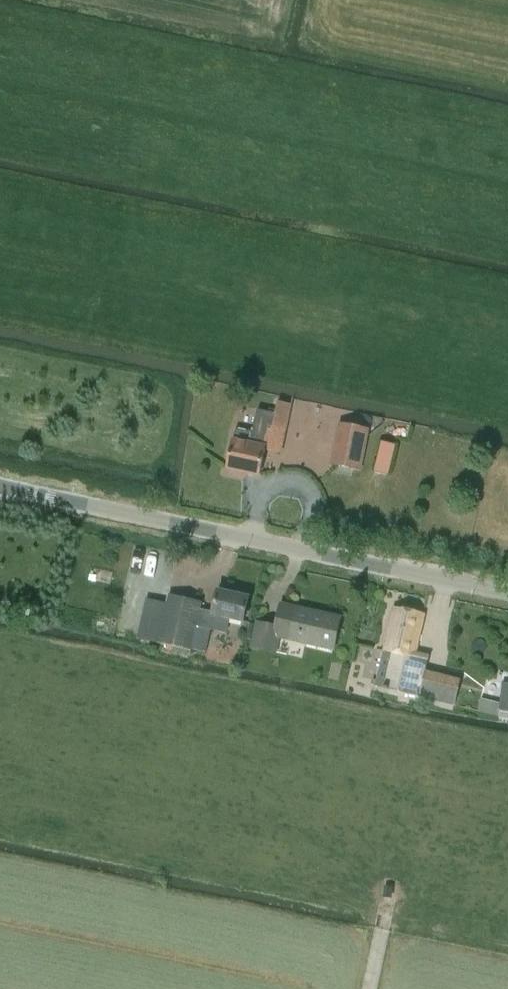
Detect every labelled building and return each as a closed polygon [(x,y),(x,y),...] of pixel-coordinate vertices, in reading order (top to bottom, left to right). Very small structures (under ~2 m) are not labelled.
[(236,429),(234,441),(228,468),(260,475),(266,448),(265,448),(269,427),(286,430),(291,405),(278,402),(275,414),(258,410),(253,433),(236,429)] [(372,426),(374,414),(342,408),(340,420),(372,426)] [(366,438),(343,434),(338,460),(333,459),(332,464),(360,470),(366,438)] [(383,440),(376,470),(391,474),(398,443),(383,440)] [(170,595),(159,644),(192,651),(197,626),(212,629),(227,633),(230,619),(244,622),(250,598),(219,591),(213,615),(200,612),(202,603),(170,595)] [(334,649),(341,618),(340,618),(339,621),(316,616),(317,613),(282,605),(277,628),(257,623),(252,647),(276,652),(279,637),(334,649)] [(461,682),(425,674),(428,661),(414,657),(424,615),(395,608),(377,681),(373,680),(372,685),(376,686),(384,688),(384,689),(389,690),(389,689),(419,697),(419,698),(455,706),(461,682)] [(503,683),(500,703),(481,698),(478,711),(498,716),(499,711),(507,712),(507,684),(503,683)]
